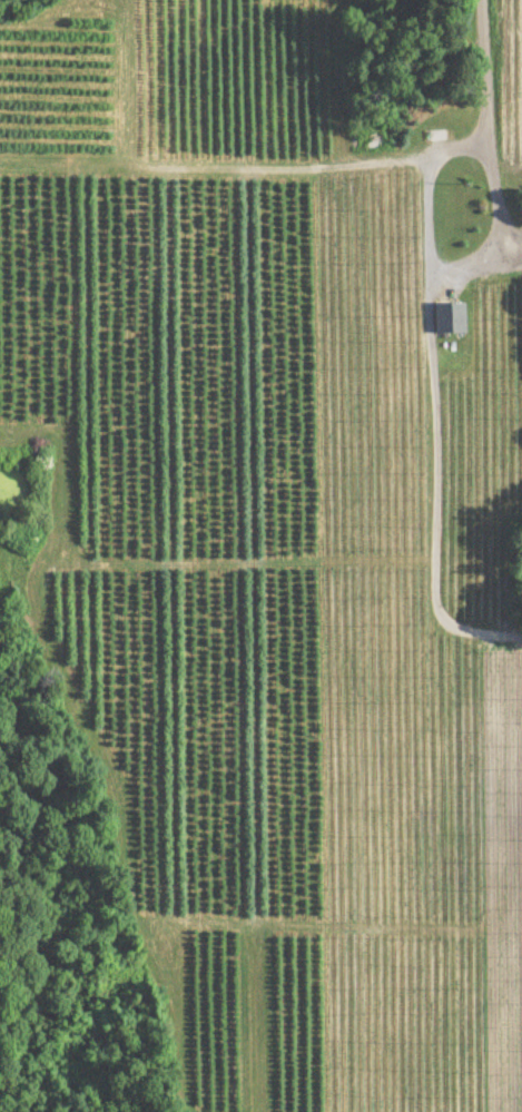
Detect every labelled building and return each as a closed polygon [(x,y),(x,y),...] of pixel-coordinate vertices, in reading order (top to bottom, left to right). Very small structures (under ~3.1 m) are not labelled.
[(465,335),(465,304),(435,304),(435,335),(465,335)]
